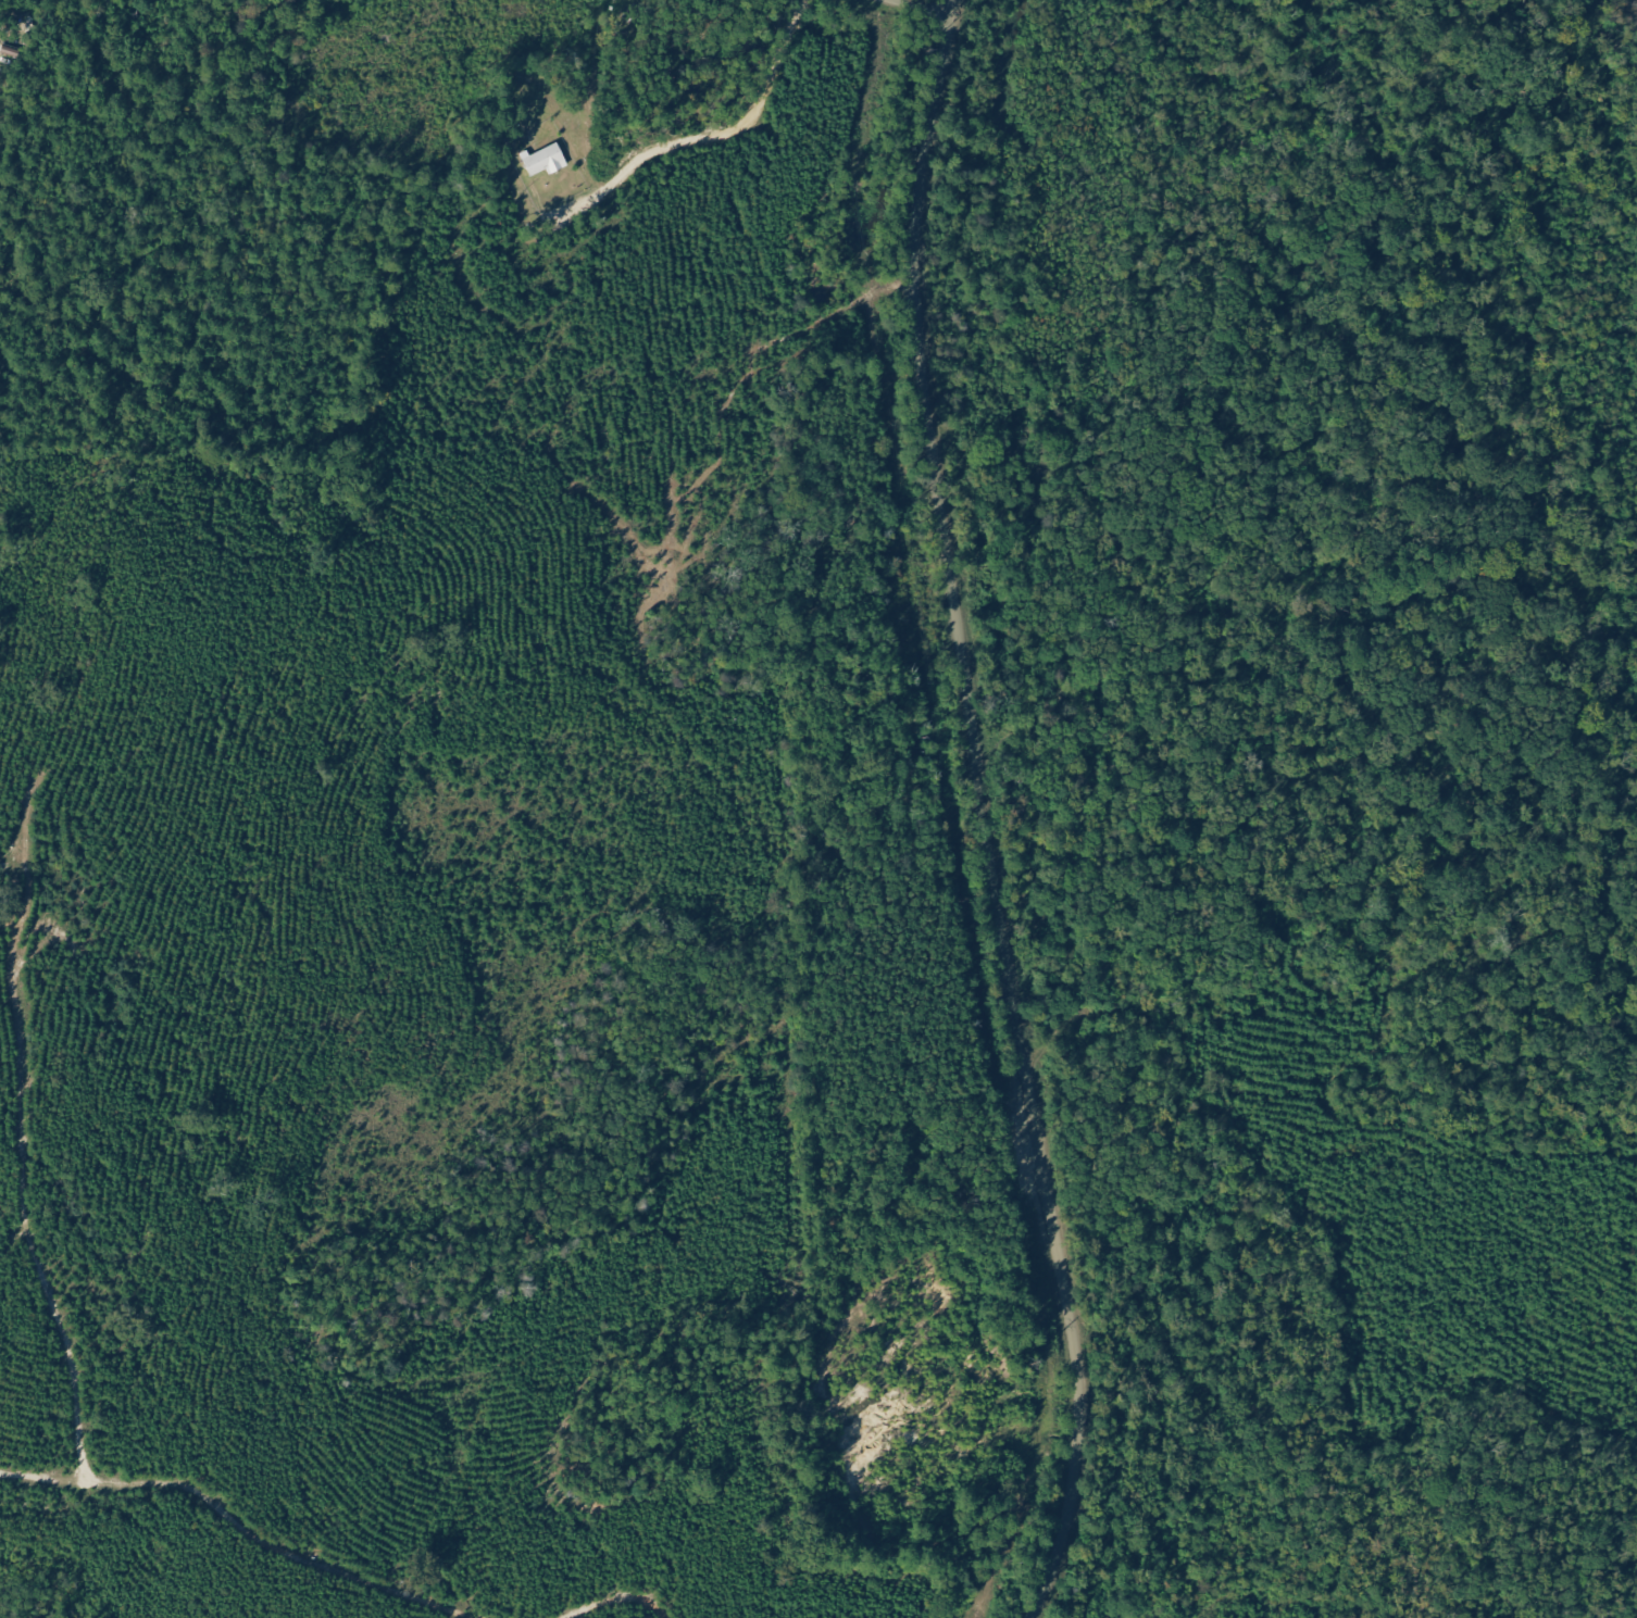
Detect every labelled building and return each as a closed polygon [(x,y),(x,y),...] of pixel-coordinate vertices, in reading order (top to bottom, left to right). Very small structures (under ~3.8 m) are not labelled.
[(522,154),(533,177),(549,170),(552,176),(571,167),(560,143),(532,156),(530,150),(522,154)]
